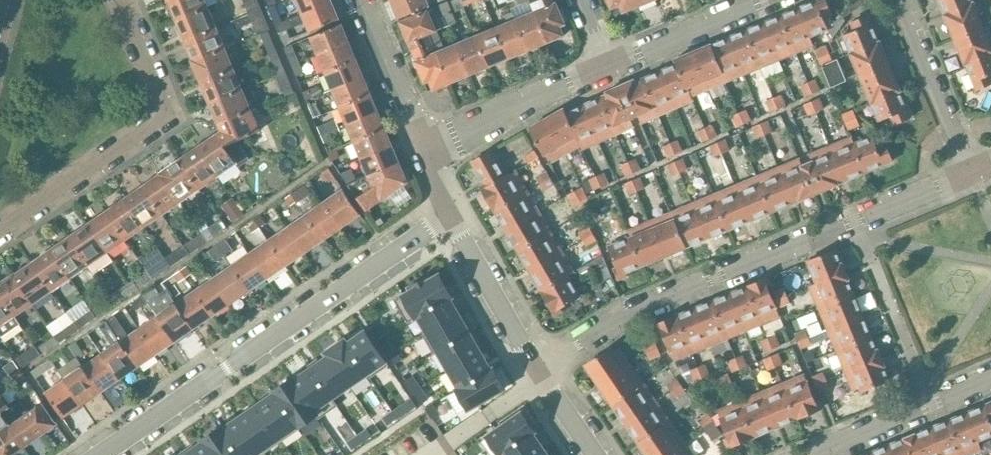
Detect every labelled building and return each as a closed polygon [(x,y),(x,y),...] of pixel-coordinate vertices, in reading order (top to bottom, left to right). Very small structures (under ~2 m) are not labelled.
[(173,9),(172,11),(174,17),(177,18),(178,21),(209,7),(206,0),(169,0),(173,9)] [(248,14),(259,9),(256,0),(242,0),(248,14)] [(330,0),(296,0),(301,14),(331,2),(330,0)] [(399,18),(430,5),(427,0),(391,0),(399,18)] [(464,7),(461,0),(454,0),(451,1),(455,12),(464,8),(464,7)] [(519,8),(531,4),(532,4),(530,0),(515,0),(519,8)] [(554,0),(543,0),(546,7),(535,12),(547,41),(548,40),(551,41),(559,38),(560,36),(567,32),(554,0)] [(635,0),(608,0),(608,1),(611,8),(620,5),(623,12),(638,6),(635,0)] [(798,9),(809,37),(827,30),(822,18),(831,14),(824,0),(818,0),(798,9)] [(973,3),(972,0),(939,0),(945,14),(973,3)] [(339,20),(331,2),(301,14),(283,22),(276,25),(283,43),(291,40),(287,31),(305,23),(309,32),(339,20)] [(457,22),(448,2),(440,5),(448,26),(457,22)] [(945,14),(955,39),(983,27),(973,3),(945,14)] [(276,25),(283,22),(276,5),(269,7),(268,8),(276,25)] [(217,27),(209,7),(178,21),(179,23),(178,25),(180,31),(183,32),(187,41),(217,27)] [(252,23),(256,35),(260,33),(268,30),(259,9),(248,14),(248,15),(231,22),(234,30),(252,23)] [(400,22),(413,53),(422,49),(418,38),(429,34),(440,29),(431,9),(400,22)] [(798,9),(780,16),(796,53),(813,46),(809,37),(798,9)] [(528,49),(516,20),(515,20),(511,12),(504,15),(507,23),(496,28),(508,57),(510,57),(512,58),(520,55),(521,52),(528,49)] [(535,12),(516,20),(528,49),(529,48),(531,50),(540,46),(540,44),(547,41),(535,12)] [(780,16),(762,23),(778,61),(796,53),(780,16)] [(851,54),(878,42),(868,16),(851,23),(855,31),(843,36),(851,54)] [(837,31),(849,26),(846,20),(835,25),(837,31)] [(762,23),(745,31),(761,68),(778,61),(762,23)] [(348,42),(341,25),(310,37),(317,55),(348,42)] [(983,27),(955,39),(965,63),(990,53),(990,35),(987,25),(983,27)] [(226,48),(217,27),(187,41),(191,50),(189,52),(192,59),(195,60),(194,61),(226,48)] [(496,28),(476,36),(488,65),(495,62),(498,64),(506,60),(507,57),(508,57),(496,28)] [(440,29),(429,34),(432,41),(443,37),(440,29)] [(260,33),(269,54),(276,51),(268,30),(260,33)] [(745,31),(727,38),(743,76),(761,68),(745,31)] [(413,53),(415,56),(429,90),(436,87),(439,89),(447,85),(448,82),(449,82),(437,53),(432,41),(429,34),(418,38),(422,49),(413,53)] [(476,36),(457,45),(469,74),(476,70),(478,72),(486,69),(488,66),(488,65),(476,36)] [(710,45),(725,83),(743,76),(727,38),(710,45)] [(355,59),(348,42),(317,55),(324,72),(355,59)] [(889,67),(878,42),(851,54),(840,58),(848,76),(858,72),(861,79),(889,67)] [(292,44),(284,47),(292,66),(299,63),(292,44)] [(457,45),(437,53),(449,82),(456,79),(459,80),(467,77),(468,74),(469,74),(457,45)] [(710,45),(692,53),(708,90),(725,83),(710,45)] [(826,45),(814,50),(817,57),(820,65),(832,60),(829,52),(826,45)] [(226,48),(194,61),(196,64),(194,67),(197,73),(200,74),(203,82),(234,69),(225,49),(227,49),(226,48)] [(276,51),(269,54),(278,75),(285,72),(276,51)] [(692,53),(675,60),(691,102),(693,101),(691,97),(708,90),(692,53)] [(965,63),(976,89),(990,84),(990,81),(988,74),(990,73),(990,53),(965,63)] [(363,77),(355,59),(324,72),(332,90),(363,77)] [(846,81),(837,59),(822,65),(831,87),(846,81)] [(691,102),(675,60),(676,64),(660,72),(676,108),(691,102)] [(304,73),(299,63),(292,66),(296,76),(304,73)] [(899,91),(889,67),(861,79),(871,103),(899,91)] [(243,90),(234,69),(203,82),(207,92),(206,94),(208,101),(211,102),(212,103),(243,90)] [(285,72),(278,75),(273,77),(282,98),(294,93),(285,72)] [(660,72),(642,80),(659,115),(676,108),(660,72)] [(370,94),(363,77),(332,90),(339,107),(370,94)] [(820,90),(816,79),(808,83),(812,93),(820,90)] [(659,115),(642,80),(631,85),(630,84),(627,84),(617,88),(624,103),(630,100),(637,115),(640,123),(659,115)] [(800,86),(805,97),(812,93),(808,83),(800,86)] [(318,86),(303,93),(306,100),(321,94),(318,86)] [(601,98),(617,135),(634,127),(631,118),(637,115),(630,100),(624,103),(617,88),(615,89),(614,92),(601,98)] [(251,110),(243,90),(212,103),(213,106),(211,108),(214,114),(217,116),(220,123),(251,110)] [(899,91),(871,103),(878,121),(890,116),(893,125),(910,118),(899,91)] [(339,107),(346,124),(377,112),(370,94),(339,107)] [(786,106),(781,95),(774,98),(779,109),(786,106)] [(601,98),(583,106),(599,143),(617,135),(601,98)] [(765,101),(770,113),(779,109),(774,98),(765,101)] [(824,109),(819,98),(811,102),(815,113),(824,109)] [(316,101),(308,104),(313,118),(322,114),(316,101)] [(807,114),(808,116),(815,113),(811,102),(791,111),(795,120),(807,114)] [(583,106),(566,114),(565,114),(584,149),(599,143),(583,106)] [(752,121),(747,109),(738,113),(743,125),(744,124),(752,121)] [(224,132),(217,136),(224,146),(225,146),(242,149),(237,141),(249,136),(260,132),(251,110),(220,123),(224,132)] [(546,120),(567,155),(581,147),(582,150),(584,149),(565,114),(566,114),(564,110),(546,120)] [(853,110),(841,114),(844,122),(856,118),(853,110)] [(384,129),(377,112),(346,124),(354,142),(384,129)] [(746,130),(744,124),(743,125),(738,113),(730,117),(734,128),(737,127),(740,133),(746,130)] [(847,130),(859,126),(856,118),(844,122),(847,130)] [(334,119),(317,126),(320,135),(338,128),(334,119)] [(546,120),(530,129),(545,156),(550,164),(567,155),(546,120)] [(772,132),(768,121),(760,124),(764,135),(772,132)] [(752,127),(756,138),(764,135),(760,124),(752,127)] [(717,136),(713,125),(704,128),(709,140),(717,136)] [(324,143),(341,136),(338,128),(320,135),(324,143)] [(696,131),(701,143),(709,140),(704,128),(696,131)] [(392,146),(384,129),(354,142),(361,159),(392,146)] [(199,149),(217,176),(236,163),(240,167),(250,160),(242,149),(225,146),(224,146),(217,136),(210,142),(206,141),(201,144),(201,148),(199,149)] [(865,173),(853,145),(850,137),(828,145),(843,182),(865,173)] [(853,145),(865,173),(891,162),(884,146),(876,149),(871,137),(853,145)] [(730,150),(725,139),(717,143),(722,154),(730,150)] [(683,151),(678,140),(670,143),(675,155),(683,151)] [(662,147),(667,158),(675,155),(670,143),(662,147)] [(709,146),(714,157),(722,154),(717,143),(709,146)] [(818,193),(822,191),(843,182),(828,145),(806,155),(810,163),(806,164),(818,193)] [(399,163),(392,146),(361,159),(368,176),(399,163)] [(199,189),(217,176),(199,149),(198,150),(194,149),(188,153),(188,157),(180,162),(199,189)] [(336,149),(328,153),(331,160),(336,169),(343,166),(336,149)] [(534,150),(523,157),(528,164),(539,158),(534,150)] [(505,177),(491,152),(472,162),(485,185),(481,187),(483,190),(506,178),(505,177)] [(688,169),(683,157),(675,161),(680,173),(688,169)] [(641,169),(636,158),(628,162),(633,173),(641,169)] [(792,203),(814,194),(818,193),(806,164),(802,166),(799,158),(777,167),(792,203)] [(667,165),(672,176),(680,173),(675,161),(667,165)] [(163,176),(181,203),(182,203),(181,201),(190,195),(199,189),(180,162),(173,167),(169,167),(164,170),(163,174),(162,175),(163,176)] [(620,165),(625,176),(633,173),(628,162),(620,165)] [(366,211),(392,193),(404,185),(405,178),(399,163),(368,176),(357,181),(348,185),(366,211)] [(771,212),(792,203),(777,167),(757,176),(771,212)] [(335,178),(328,168),(321,173),(328,183),(335,178)] [(351,168),(340,173),(348,185),(357,181),(351,168)] [(483,190),(495,211),(529,191),(517,171),(505,177),(506,178),(483,190)] [(546,171),(536,176),(540,184),(550,178),(546,171)] [(608,184),(603,173),(596,176),(600,187),(608,184)] [(163,216),(181,203),(163,176),(161,177),(157,177),(152,179),(152,183),(144,188),(163,216)] [(588,179),(593,191),(600,187),(596,176),(588,179)] [(749,221),(771,212),(757,176),(734,185),(749,221)] [(645,188),(640,177),(631,181),(636,192),(645,188)] [(544,191),(554,186),(550,178),(540,184),(544,191)] [(624,184),(629,195),(636,192),(631,181),(624,184)] [(728,230),(749,221),(734,185),(712,194),(728,230)] [(575,191),(572,186),(565,190),(567,195),(573,205),(580,201),(575,191)] [(588,197),(582,187),(575,191),(580,201),(588,197)] [(144,228),(163,216),(144,188),(137,193),(133,193),(127,197),(127,200),(126,201),(144,228)] [(341,228),(360,215),(342,189),(324,202),(341,228)] [(495,211),(506,231),(540,212),(529,191),(495,211)] [(706,239),(728,230),(712,194),(691,203),(706,239)] [(126,241),(144,228),(126,201),(124,202),(121,201),(116,205),(115,208),(107,213),(126,241)] [(324,202),(305,215),(323,241),(341,228),(324,202)] [(684,248),(706,239),(691,203),(670,212),(684,248)] [(518,251),(552,232),(540,212),(506,231),(518,251)] [(684,248),(670,212),(648,221),(663,257),(684,248)] [(107,254),(126,241),(107,213),(100,219),(96,218),(91,222),(91,225),(89,226),(107,254)] [(261,215),(254,219),(259,227),(266,223),(261,215)] [(304,253),(323,241),(305,215),(287,228),(304,253)] [(626,229),(622,217),(614,220),(618,231),(626,229)] [(202,233),(201,233),(207,242),(226,229),(220,219),(201,232),(202,233)] [(254,219),(247,224),(253,232),(259,227),(254,219)] [(641,266),(663,257),(648,221),(626,230),(630,238),(641,266)] [(107,254),(89,226),(87,227),(84,227),(78,230),(78,234),(70,239),(88,266),(94,275),(113,262),(107,254)] [(589,227),(578,233),(582,240),(593,234),(589,227)] [(286,266),(304,253),(287,228),(268,241),(286,266)] [(530,272),(563,252),(552,232),(518,251),(530,272)] [(207,242),(201,233),(183,246),(189,254),(207,242)] [(586,248),(597,242),(593,234),(582,240),(586,248)] [(641,266),(630,238),(608,247),(617,268),(614,270),(618,280),(626,277),(624,273),(641,266)] [(70,279),(88,266),(70,239),(63,244),(59,244),(54,247),(54,250),(51,252),(70,279)] [(232,250),(225,239),(216,245),(224,255),(232,250)] [(267,279),(286,266),(268,241),(250,253),(267,279)] [(208,251),(215,261),(224,255),(216,245),(208,251)] [(189,254),(183,246),(165,258),(171,267),(189,254)] [(835,250),(807,261),(816,283),(844,272),(835,250)] [(51,292),(70,279),(51,252),(50,253),(47,252),(42,256),(42,259),(33,264),(51,292)] [(530,272),(541,291),(567,276),(575,272),(563,252),(530,272)] [(249,292),(267,279),(250,253),(231,266),(249,292)] [(152,280),(171,267),(165,258),(164,256),(145,269),(152,280)] [(602,256),(577,269),(582,278),(593,272),(598,282),(612,274),(602,256)] [(33,304),(51,292),(33,264),(25,270),(22,269),(17,272),(16,276),(15,277),(14,275),(14,276),(33,304)] [(230,304),(249,292),(231,266),(213,279),(230,304)] [(131,278),(133,280),(128,283),(134,292),(152,280),(145,269),(131,278)] [(853,293),(844,272),(816,283),(809,286),(818,308),(853,293)] [(402,296),(395,300),(403,315),(407,322),(416,317),(418,316),(450,298),(452,297),(450,294),(445,286),(439,275),(431,279),(429,276),(419,281),(409,287),(411,291),(402,296)] [(14,276),(12,277),(9,276),(4,280),(3,283),(0,286),(0,297),(13,316),(31,303),(32,305),(33,304),(14,276)] [(541,291),(551,308),(555,316),(562,312),(560,308),(579,297),(567,276),(541,291)] [(768,277),(746,287),(762,324),(779,316),(767,285),(771,283),(768,277)] [(212,317),(230,304),(213,279),(194,291),(212,317)] [(110,297),(115,305),(134,292),(128,283),(119,289),(118,287),(108,294),(110,297)] [(160,294),(155,287),(143,295),(148,303),(160,294)] [(744,331),(762,324),(746,287),(728,294),(744,331)] [(783,288),(772,292),(775,300),(786,296),(783,288)] [(194,291),(176,304),(193,329),(212,317),(194,291)] [(862,315),(853,293),(818,308),(826,329),(862,315)] [(727,338),(744,331),(728,294),(711,301),(727,338)] [(131,303),(136,311),(148,303),(143,295),(131,303)] [(779,308),(790,304),(786,296),(775,300),(779,308)] [(13,316),(0,297),(0,337),(1,338),(20,325),(13,316)] [(115,305),(110,297),(91,310),(97,317),(115,305)] [(450,298),(418,316),(422,324),(427,332),(458,313),(450,298)] [(710,346),(727,338),(711,301),(694,309),(710,346)] [(175,342),(193,329),(176,304),(166,311),(161,305),(153,310),(157,317),(175,342)] [(692,353),(710,346),(694,309),(676,316),(692,353)] [(97,317),(91,310),(73,322),(78,330),(97,317)] [(427,332),(422,334),(429,345),(434,354),(438,352),(470,333),(469,333),(469,332),(464,323),(459,315),(458,313),(427,332)] [(114,315),(106,320),(114,331),(122,326),(114,315)] [(803,315),(789,321),(797,342),(808,337),(805,330),(808,329),(803,315)] [(871,336),(862,315),(826,329),(835,351),(871,336)] [(676,316),(655,325),(657,331),(661,330),(670,352),(671,351),(675,360),(692,353),(676,316)] [(156,355),(175,342),(157,317),(139,330),(156,355)] [(120,380),(138,367),(121,342),(114,331),(106,320),(98,325),(113,347),(102,355),(120,380)] [(59,343),(78,330),(73,322),(72,323),(71,321),(53,334),(59,343)] [(379,324),(376,326),(382,336),(386,334),(389,332),(383,322),(379,324)] [(122,326),(114,331),(121,342),(138,367),(156,355),(139,330),(129,336),(122,326)] [(354,339),(347,343),(368,374),(371,377),(377,373),(389,365),(386,361),(365,331),(354,339)] [(470,333),(438,352),(448,369),(480,351),(475,342),(470,333)] [(52,335),(54,337),(36,349),(40,356),(59,343),(53,334),(52,335)] [(768,337),(773,348),(780,345),(775,334),(768,337)] [(871,336),(835,351),(844,373),(879,358),(871,336)] [(773,348),(768,337),(760,341),(765,352),(773,348)] [(800,349),(811,345),(808,337),(797,342),(800,349)] [(335,346),(325,353),(328,357),(349,387),(368,374),(347,343),(346,341),(345,339),(335,346)] [(653,339),(642,344),(646,352),(657,347),(653,339)] [(389,340),(382,344),(389,355),(396,350),(389,340)] [(85,355),(76,341),(68,346),(78,360),(85,355)] [(22,368),(40,356),(36,349),(34,346),(16,358),(22,368)] [(62,350),(72,364),(78,360),(68,346),(62,350)] [(649,360),(660,355),(657,347),(646,352),(649,360)] [(610,349),(586,365),(585,366),(599,385),(630,364),(619,348),(613,352),(610,349)] [(396,350),(389,355),(396,365),(403,361),(396,350)] [(480,351),(448,369),(449,370),(459,387),(491,369),(480,351)] [(783,365),(778,353),(770,357),(775,368),(783,365)] [(83,367),(101,393),(120,380),(102,355),(83,367)] [(735,358),(740,369),(747,366),(743,355),(735,358)] [(319,363),(312,368),(333,398),(349,387),(328,357),(320,362),(319,363)] [(762,360),(767,371),(775,368),(770,357),(762,360)] [(50,358),(31,372),(36,379),(55,366),(50,358)] [(740,369),(735,358),(728,361),(732,372),(740,369)] [(879,358),(844,373),(852,391),(859,388),(861,391),(889,380),(879,358)] [(13,361),(3,368),(10,378),(19,371),(13,361)] [(643,383),(630,364),(599,385),(612,404),(643,383)] [(698,367),(703,378),(710,375),(705,364),(698,367)] [(83,405),(101,393),(83,367),(65,380),(83,405)] [(703,378),(698,367),(691,370),(696,381),(703,378)] [(302,374),(294,380),(317,414),(320,418),(334,409),(338,406),(333,398),(312,368),(302,374)] [(459,387),(457,389),(468,409),(504,389),(499,379),(493,368),(491,369),(459,387)] [(822,372),(811,376),(815,384),(825,380),(822,372)] [(728,373),(716,378),(720,386),(731,381),(728,373)] [(781,384),(796,419),(821,408),(818,401),(815,402),(803,374),(781,384)] [(413,376),(406,380),(413,390),(420,385),(413,376)] [(283,385),(273,391),(275,393),(298,427),(299,427),(305,422),(317,414),(294,380),(293,378),(283,385)] [(676,378),(666,384),(670,392),(681,385),(676,378)] [(63,419),(83,405),(65,380),(46,393),(63,419)] [(819,393),(829,388),(825,380),(815,384),(819,393)] [(723,394),(734,389),(731,381),(720,386),(723,394)] [(656,402),(643,383),(612,404),(625,424),(656,402)] [(774,428),(796,419),(781,384),(759,393),(774,428)] [(420,385),(413,390),(419,399),(420,400),(426,395),(420,385)] [(675,399),(686,392),(681,385),(670,392),(675,399)] [(23,446),(56,424),(32,390),(23,396),(33,410),(29,413),(21,402),(13,407),(16,411),(21,418),(9,426),(23,446)] [(266,399),(258,405),(281,439),(282,438),(298,427),(275,393),(266,399)] [(752,437),(774,428),(759,393),(738,402),(752,437)] [(411,399),(403,404),(407,411),(415,405),(411,399)] [(625,424),(638,443),(669,422),(656,402),(625,424)] [(728,448),(752,437),(738,402),(717,411),(720,418),(728,439),(724,440),(728,448)] [(977,441),(990,435),(990,425),(990,422),(990,421),(990,402),(965,413),(977,441)] [(403,404),(393,411),(397,418),(407,411),(403,404)] [(432,404),(426,409),(429,413),(433,418),(439,414),(436,409),(432,404)] [(249,411),(240,417),(263,451),(275,443),(281,439),(258,405),(249,411)] [(7,408),(0,413),(0,453),(1,454),(10,454),(23,446),(9,426),(21,418),(16,411),(11,414),(7,408)] [(393,411),(383,418),(388,424),(397,418),(393,411)] [(496,430),(487,436),(495,448),(500,454),(532,433),(534,432),(521,412),(496,430)] [(960,448),(977,441),(965,413),(948,420),(960,448)] [(703,428),(712,421),(708,414),(698,421),(703,428)] [(223,429),(241,454),(258,454),(263,451),(240,417),(229,424),(223,429)] [(960,448),(948,420),(930,427),(942,454),(944,454),(960,448)] [(712,421),(703,428),(707,434),(717,428),(712,421)] [(669,422),(638,443),(646,454),(663,454),(683,441),(669,422)] [(202,440),(203,442),(212,454),(241,454),(223,429),(221,427),(212,434),(202,440)] [(930,427),(913,435),(919,449),(911,452),(912,454),(942,454),(930,427)] [(367,429),(357,436),(362,442),(372,435),(367,429)] [(500,454),(536,454),(544,450),(543,449),(532,433),(500,454)] [(911,452),(919,449),(913,435),(887,445),(891,454),(912,454),(911,452)] [(357,436),(347,442),(352,449),(362,442),(357,436)] [(663,454),(692,454),(683,441),(663,454)] [(187,454),(212,454),(203,442),(195,448),(187,454)] [(887,445),(870,453),(871,454),(891,454),(887,445)]
